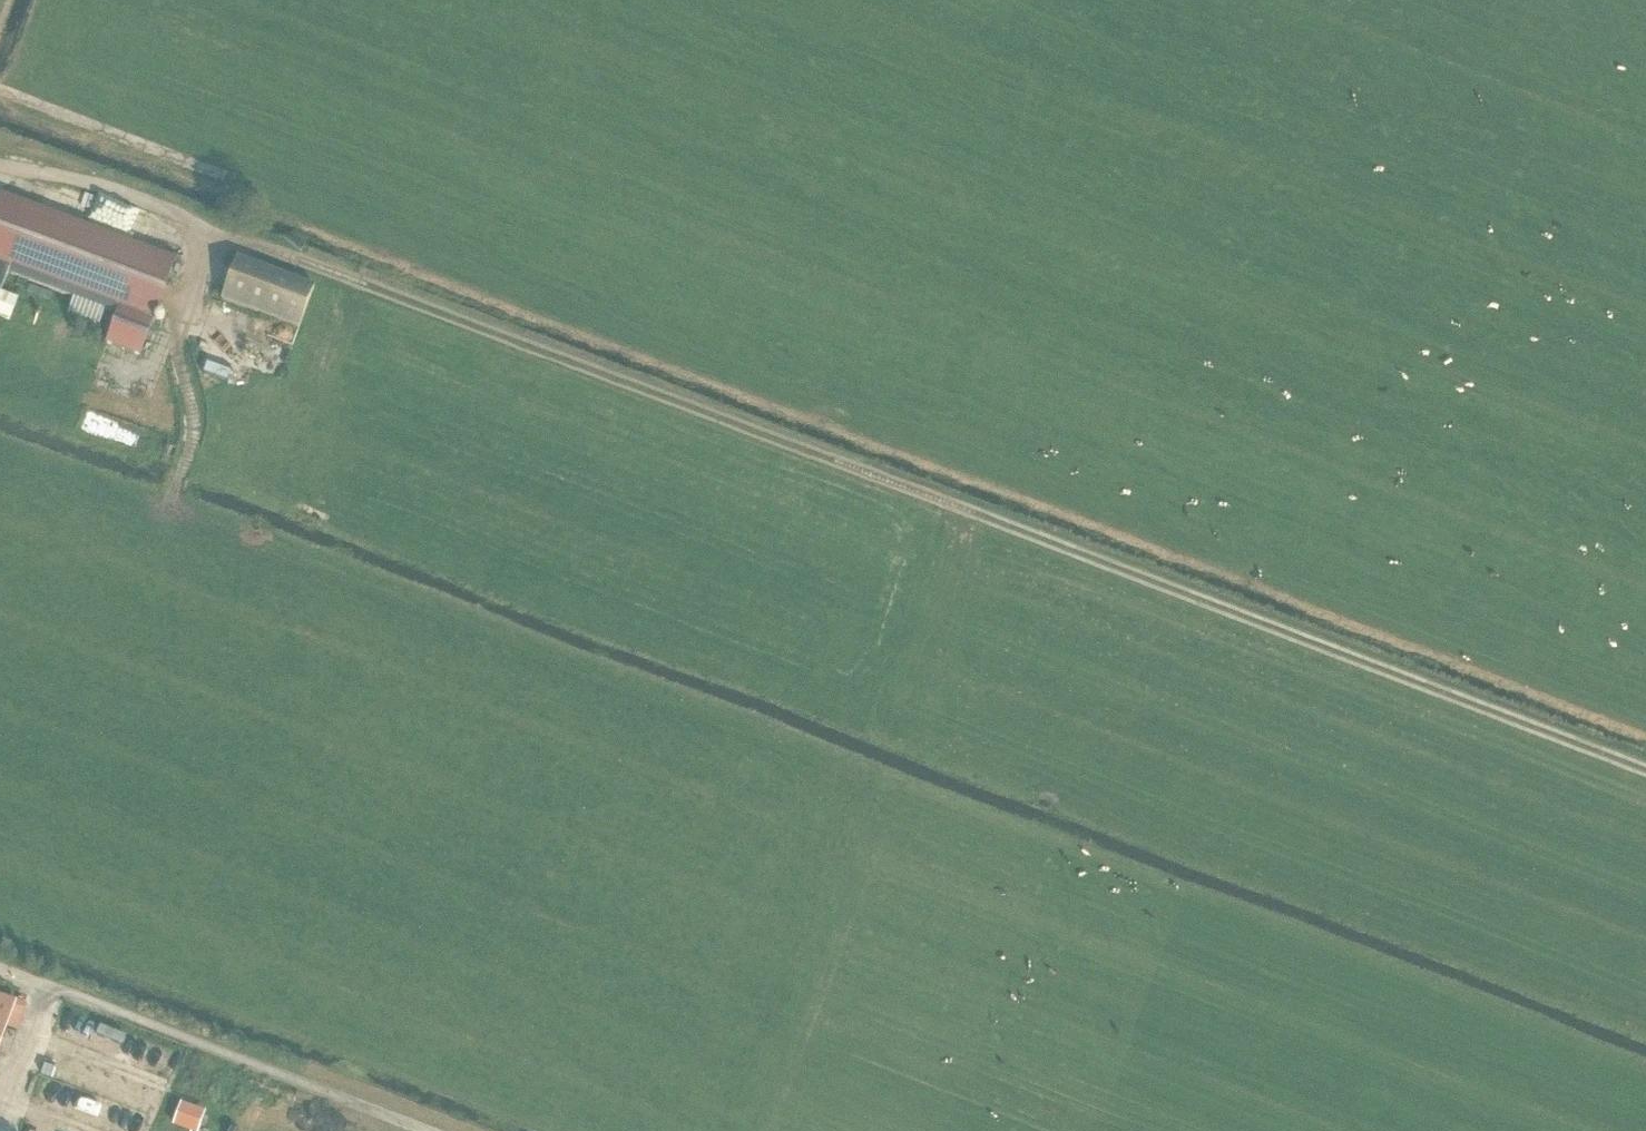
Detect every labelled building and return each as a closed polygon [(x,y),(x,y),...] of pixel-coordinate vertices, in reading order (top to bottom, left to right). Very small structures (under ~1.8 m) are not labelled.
[(143,345),(175,258),(2,193),(0,197),(0,293),(8,272),(118,313),(111,333),(143,345)] [(222,299),(298,328),(314,285),(238,257),(222,299)] [(2,291),(0,296),(0,315),(8,318),(16,297),(2,291)] [(16,1001),(0,995),(0,1047),(16,1001)] [(53,1038),(85,1050),(91,1034),(59,1022),(53,1038)]
